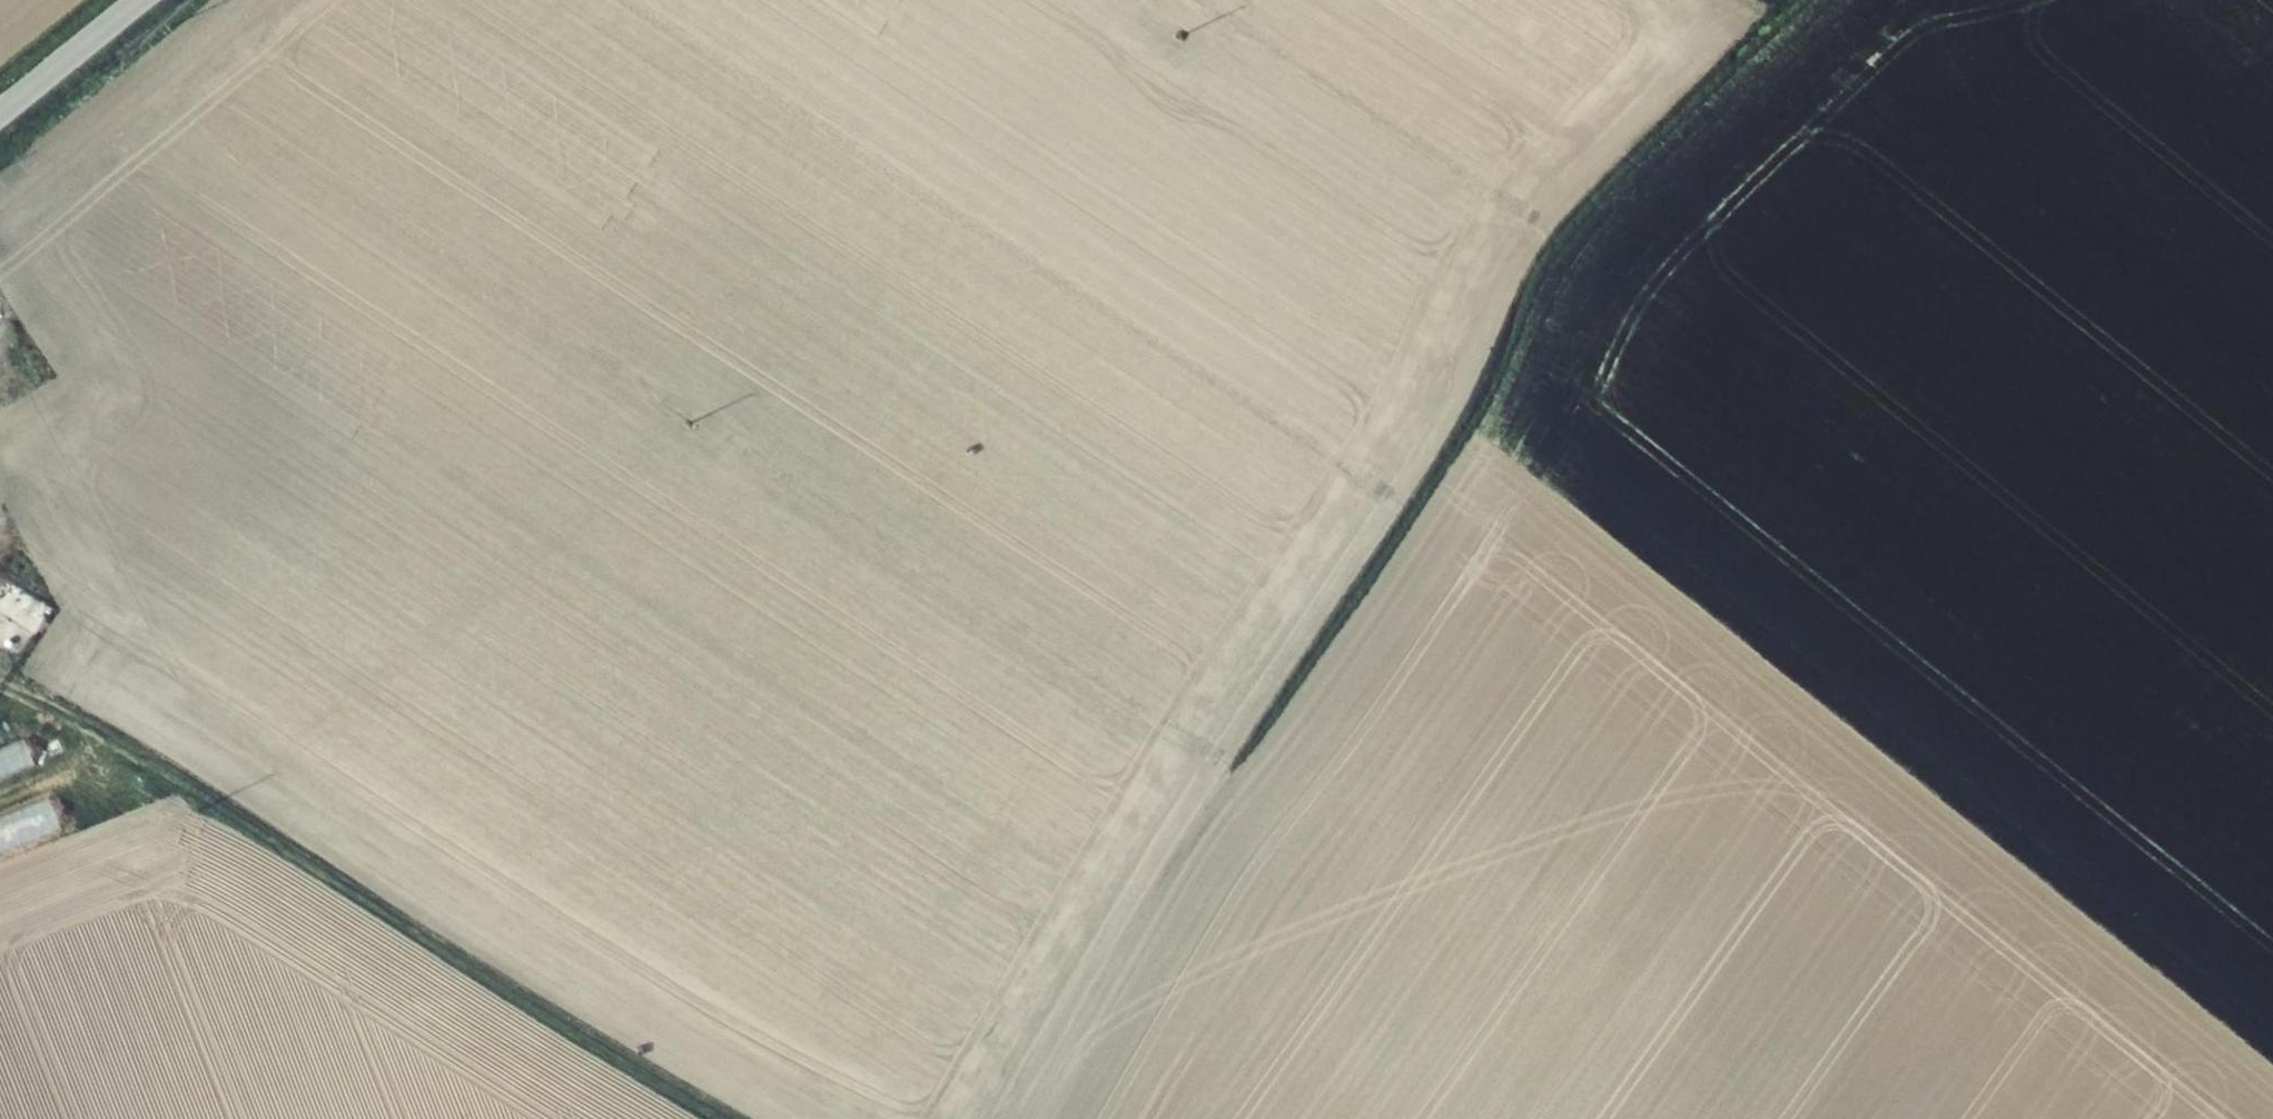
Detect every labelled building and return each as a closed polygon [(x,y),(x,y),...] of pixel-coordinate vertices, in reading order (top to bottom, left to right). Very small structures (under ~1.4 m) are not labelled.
[(36,765),(26,739),(0,749),(0,779),(36,765)] [(62,831),(50,799),(0,817),(0,853),(62,831)]
